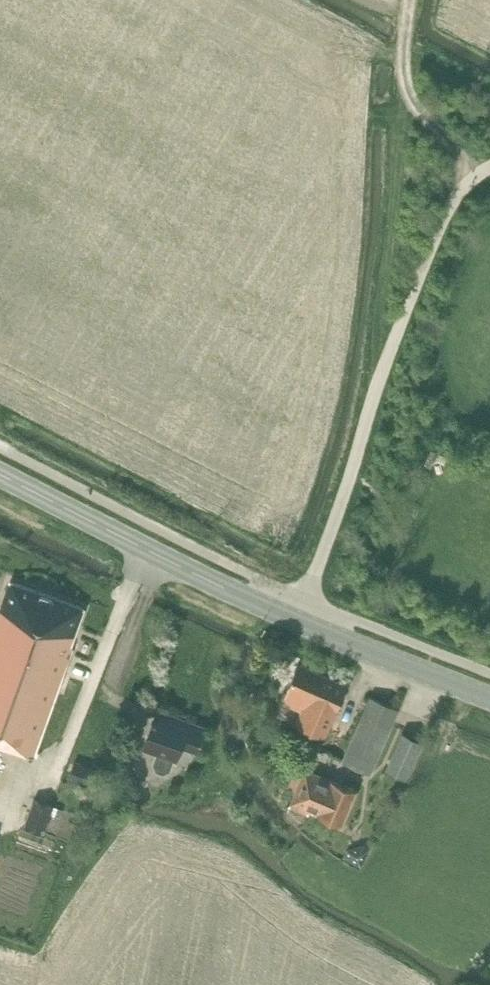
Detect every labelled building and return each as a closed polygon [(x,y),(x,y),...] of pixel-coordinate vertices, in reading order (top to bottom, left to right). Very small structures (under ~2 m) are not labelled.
[(33,756),(73,646),(70,646),(84,607),(10,580),(0,606),(0,605),(0,744),(33,756)] [(282,701),(301,709),(295,723),(325,736),(347,686),(297,664),(286,688),(287,689),(282,701)] [(398,708),(370,696),(342,758),(371,771),(398,708)] [(151,722),(142,747),(156,752),(153,761),(156,769),(164,771),(171,767),(174,758),(176,759),(181,744),(196,750),(204,726),(180,718),(161,711),(157,724),(151,722)] [(418,741),(404,735),(389,767),(404,774),(418,741)] [(305,767),(289,804),(308,812),(309,809),(324,775),(305,767)] [(342,823),(356,789),(324,775),(309,809),(342,823)] [(52,806),(34,799),(24,824),(43,831),(52,806)] [(310,827),(314,819),(311,817),(312,814),(308,813),(303,824),(310,827)] [(347,847),(343,854),(361,864),(378,832),(367,826),(354,851),(347,847)]
